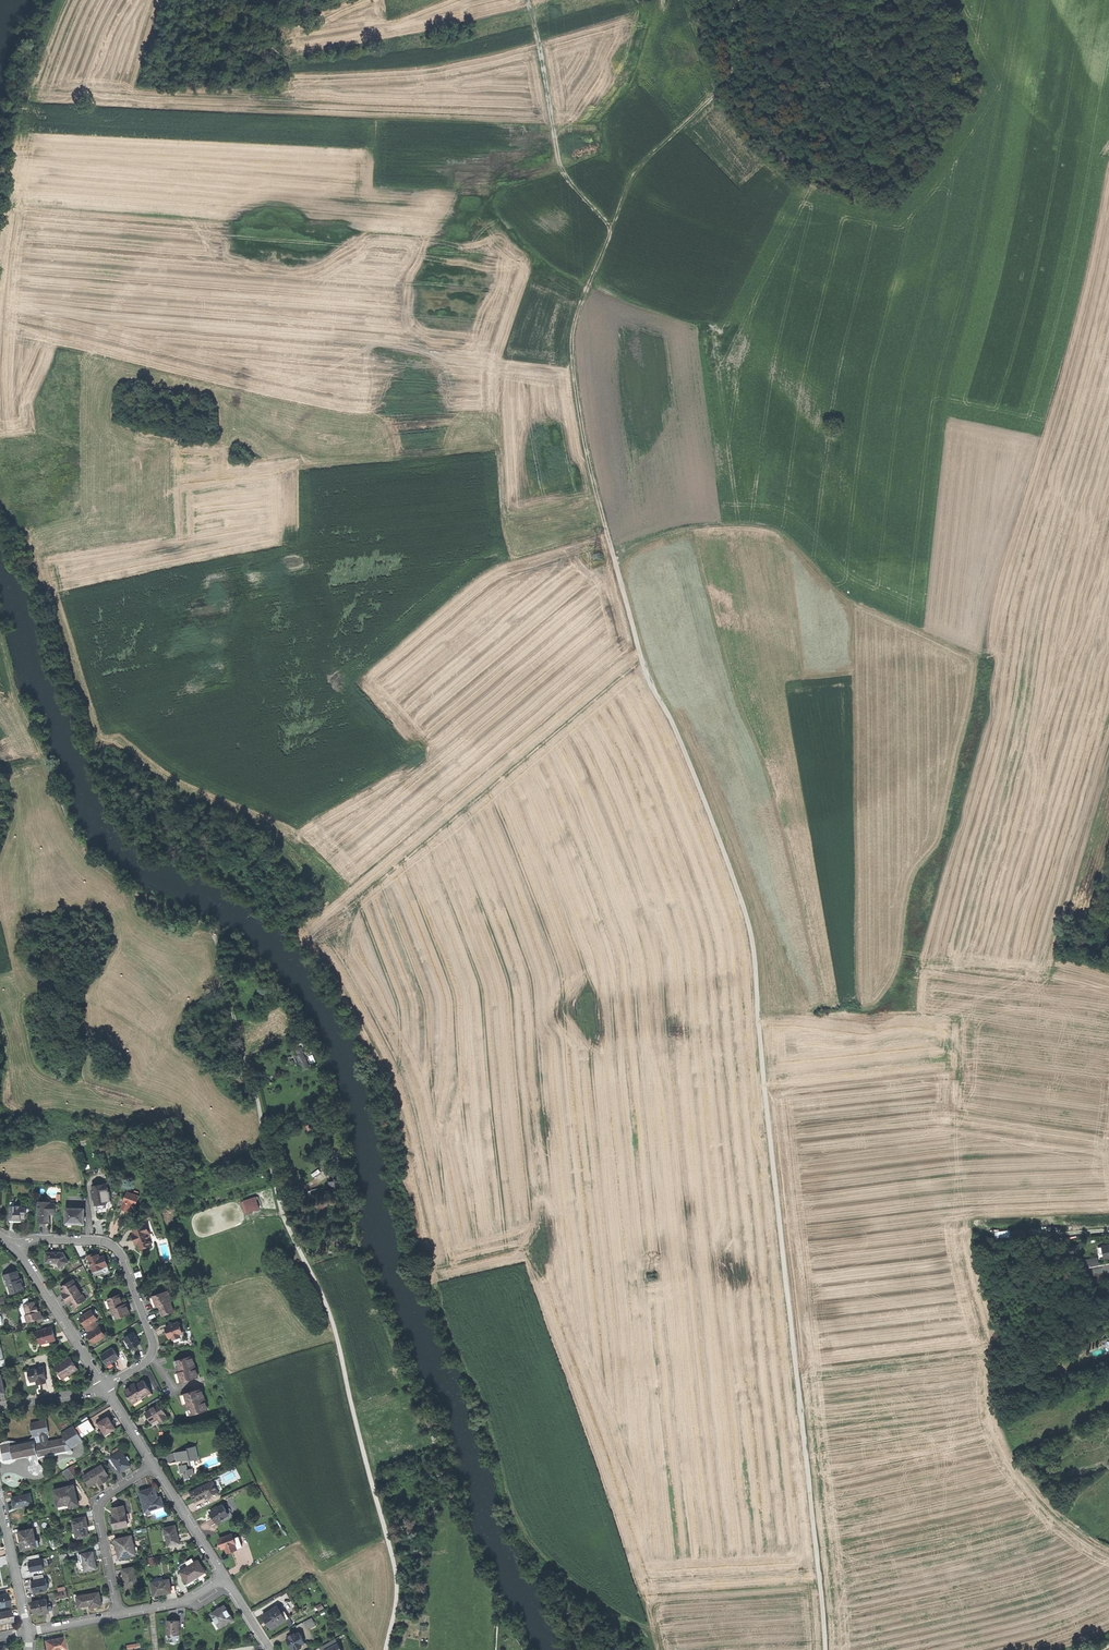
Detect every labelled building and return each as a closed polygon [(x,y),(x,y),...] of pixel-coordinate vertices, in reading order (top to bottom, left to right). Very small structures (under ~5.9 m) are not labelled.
[(296,1057),(300,1064),(305,1062),(301,1054),(304,1053),(302,1048),(297,1050),(299,1056),(296,1057)] [(332,1180),(332,1189),(341,1188),(340,1179),(332,1180)] [(93,1187),(94,1193),(105,1192),(105,1193),(109,1193),(107,1185),(93,1187)] [(322,1188),(311,1190),(313,1198),(324,1196),(322,1188)] [(94,1196),(95,1205),(100,1204),(106,1203),(105,1193),(105,1192),(94,1193),(94,1196)] [(126,1209),(130,1211),(131,1208),(132,1205),(136,1206),(139,1196),(127,1192),(125,1199),(123,1204),(122,1208),(126,1209)] [(244,1201),(248,1212),(260,1208),(256,1197),(244,1201)] [(36,1201),(36,1222),(42,1223),(50,1223),(50,1213),(55,1213),(56,1203),(50,1203),(50,1201),(36,1201)] [(12,1206),(12,1219),(16,1219),(16,1220),(20,1220),(23,1220),(23,1218),(27,1218),(27,1207),(24,1207),(24,1206),(12,1206)] [(67,1208),(66,1223),(75,1223),(84,1223),(84,1208),(67,1208)] [(146,1224),(133,1229),(135,1234),(138,1243),(140,1249),(152,1245),(150,1239),(146,1229),(148,1228),(146,1224)] [(46,1263),(58,1263),(60,1267),(69,1262),(65,1255),(64,1255),(63,1254),(58,1254),(58,1253),(52,1253),(46,1253),(46,1263)] [(96,1258),(90,1260),(94,1272),(104,1268),(103,1267),(108,1265),(106,1261),(104,1256),(100,1258),(96,1259),(96,1258)] [(1083,1260),(1085,1268),(1098,1265),(1097,1257),(1083,1260)] [(1098,1265),(1085,1268),(1084,1268),(1086,1278),(1088,1278),(1089,1281),(1098,1279),(1108,1277),(1108,1263),(1098,1265)] [(110,1270),(108,1265),(103,1267),(104,1268),(94,1272),(95,1273),(97,1275),(103,1273),(105,1274),(109,1273),(110,1270)] [(4,1275),(9,1295),(24,1291),(21,1282),(22,1282),(22,1280),(21,1279),(19,1279),(17,1271),(4,1275)] [(65,1298),(80,1289),(74,1279),(61,1287),(63,1292),(62,1293),(63,1295),(65,1298)] [(86,1299),(80,1289),(65,1298),(67,1301),(69,1304),(70,1303),(73,1307),(86,1299)] [(168,1291),(153,1296),(155,1302),(157,1307),(159,1306),(163,1316),(174,1312),(171,1302),(172,1302),(168,1291)] [(108,1299),(116,1319),(130,1314),(126,1303),(123,1304),(122,1301),(119,1294),(108,1299)] [(22,1316),(26,1315),(27,1315),(25,1307),(30,1305),(30,1303),(29,1302),(20,1305),(19,1306),(22,1316)] [(26,1315),(28,1322),(34,1320),(34,1318),(42,1316),(40,1311),(39,1312),(38,1309),(37,1306),(36,1307),(34,1302),(30,1303),(30,1305),(25,1307),(27,1315),(26,1315)] [(85,1321),(87,1326),(95,1320),(97,1319),(95,1315),(93,1316),(90,1311),(80,1318),(83,1322),(85,1321)] [(87,1331),(98,1324),(95,1320),(87,1326),(86,1326),(85,1327),(87,1331)] [(168,1333),(170,1338),(172,1337),(173,1338),(180,1336),(180,1337),(184,1336),(179,1322),(165,1328),(168,1333)] [(89,1334),(90,1334),(100,1327),(98,1324),(87,1331),(89,1334)] [(103,1332),(100,1327),(90,1334),(92,1338),(91,1339),(94,1344),(105,1337),(102,1333),(103,1332)] [(43,1330),(37,1332),(41,1344),(42,1344),(41,1343),(50,1341),(56,1340),(54,1333),(52,1328),(47,1329),(47,1330),(44,1331),(43,1330)] [(124,1338),(131,1349),(140,1343),(136,1336),(134,1332),(124,1338)] [(102,1355),(108,1365),(114,1361),(120,1358),(113,1348),(102,1355)] [(192,1355),(177,1360),(178,1365),(179,1368),(180,1371),(178,1372),(180,1377),(179,1377),(180,1382),(198,1377),(192,1355)] [(57,1366),(64,1378),(78,1369),(75,1364),(71,1358),(62,1363),(57,1366)] [(45,1378),(46,1378),(44,1368),(29,1370),(31,1381),(36,1380),(40,1379),(45,1378)] [(125,1391),(135,1406),(153,1395),(143,1380),(136,1385),(135,1383),(133,1384),(131,1386),(132,1386),(125,1391)] [(202,1389),(184,1394),(185,1399),(186,1399),(187,1403),(189,1403),(190,1406),(191,1409),(192,1414),(208,1410),(202,1389)] [(148,1417),(151,1421),(154,1418),(156,1421),(158,1419),(160,1422),(167,1418),(165,1414),(166,1414),(159,1404),(155,1407),(150,1410),(146,1413),(148,1417)] [(109,1416),(96,1424),(98,1428),(101,1426),(106,1434),(107,1434),(108,1436),(112,1433),(111,1431),(116,1428),(113,1423),(109,1416)] [(75,1428),(79,1434),(93,1425),(89,1419),(83,1423),(75,1428)] [(33,1437),(38,1436),(47,1434),(49,1434),(46,1420),(30,1423),(33,1437)] [(71,1449),(71,1448),(83,1441),(81,1437),(79,1434),(75,1428),(74,1425),(62,1433),(65,1438),(64,1438),(66,1451),(71,1449)] [(95,1429),(93,1425),(79,1434),(81,1437),(95,1429)] [(34,1440),(34,1441),(35,1441),(36,1444),(48,1441),(47,1434),(38,1436),(38,1438),(38,1439),(34,1440)] [(33,1437),(30,1438),(27,1440),(24,1441),(19,1441),(16,1441),(13,1441),(9,1440),(7,1441),(4,1442),(2,1442),(0,1444),(0,1459),(2,1462),(4,1463),(7,1464),(10,1464),(14,1462),(17,1460),(20,1458),(24,1458),(27,1458),(29,1459),(30,1461),(30,1463),(29,1466),(29,1468),(30,1471),(31,1473),(33,1474),(36,1475),(40,1474),(42,1473),(43,1470),(43,1467),(42,1465),(40,1463),(39,1463),(38,1461),(39,1459),(41,1458),(43,1457),(44,1457),(48,1457),(52,1457),(55,1456),(58,1454),(61,1454),(64,1453),(67,1454),(69,1454),(72,1454),(73,1453),(73,1451),(72,1450),(71,1449),(66,1451),(38,1456),(37,1452),(30,1454),(31,1456),(28,1457),(27,1455),(13,1457),(14,1459),(4,1461),(3,1456),(1,1447),(0,1445),(5,1444),(10,1443),(11,1446),(34,1441),(34,1440),(38,1439),(38,1438),(38,1436),(33,1437)] [(48,1441),(36,1444),(37,1452),(38,1456),(66,1451),(64,1438),(48,1441)] [(422,1438),(413,1441),(415,1449),(424,1446),(422,1438)] [(12,1451),(13,1457),(27,1455),(30,1454),(37,1452),(36,1444),(35,1441),(34,1441),(11,1446),(12,1451)] [(13,1457),(11,1446),(10,1443),(5,1444),(0,1445),(1,1447),(3,1456),(4,1461),(14,1459),(13,1457)] [(175,1452),(176,1462),(183,1460),(183,1462),(182,1462),(182,1464),(182,1465),(179,1466),(181,1474),(184,1473),(185,1479),(191,1477),(190,1475),(195,1474),(193,1468),(192,1468),(191,1462),(190,1462),(190,1460),(199,1459),(196,1446),(188,1448),(188,1450),(175,1452)] [(118,1467),(121,1472),(126,1468),(131,1465),(122,1450),(112,1457),(118,1467)] [(116,1468),(118,1467),(112,1457),(110,1458),(116,1468)] [(84,1476),(90,1486),(98,1481),(101,1485),(105,1482),(109,1479),(107,1476),(109,1475),(102,1464),(84,1476)] [(66,1473),(69,1478),(74,1475),(73,1474),(69,1468),(64,1471),(66,1473)] [(193,1497),(196,1502),(206,1497),(208,1495),(213,1493),(211,1488),(209,1483),(191,1492),(193,1497)] [(74,1485),(54,1490),(59,1510),(77,1506),(77,1502),(78,1502),(76,1494),(74,1485)] [(219,1491),(216,1485),(211,1488),(213,1493),(208,1495),(209,1498),(210,1498),(213,1497),(215,1498),(217,1497),(216,1495),(218,1494),(217,1492),(219,1491)] [(155,1487),(140,1491),(146,1511),(151,1510),(164,1506),(161,1496),(158,1497),(157,1494),(155,1487)] [(13,1503),(14,1508),(33,1504),(31,1493),(12,1497),(13,1503)] [(214,1518),(217,1523),(223,1519),(228,1516),(225,1511),(227,1510),(223,1505),(219,1507),(218,1505),(213,1509),(215,1511),(211,1513),(214,1518)] [(114,1522),(115,1528),(128,1525),(127,1520),(126,1514),(124,1506),(112,1508),(114,1516),(112,1516),(114,1522)] [(229,1509),(227,1510),(230,1515),(228,1516),(223,1519),(224,1520),(233,1515),(229,1509)] [(86,1516),(72,1520),(76,1538),(88,1535),(86,1527),(88,1526),(87,1522),(86,1516)] [(176,1525),(164,1528),(169,1545),(180,1543),(178,1534),(176,1525)] [(23,1549),(37,1546),(37,1544),(35,1538),(33,1528),(19,1531),(21,1541),(23,1549)] [(233,1533),(221,1538),(223,1543),(225,1543),(226,1547),(228,1552),(237,1549),(235,1542),(236,1542),(234,1538),(233,1533)] [(118,1547),(119,1555),(128,1553),(129,1556),(136,1554),(132,1536),(116,1539),(118,1547)] [(83,1560),(85,1571),(97,1568),(96,1563),(95,1558),(93,1558),(92,1551),(82,1553),(83,1560)] [(31,1571),(45,1569),(43,1557),(41,1557),(40,1553),(28,1555),(31,1571)] [(181,1571),(188,1583),(194,1579),(199,1576),(198,1575),(205,1570),(199,1560),(181,1571)] [(134,1566),(122,1569),(124,1579),(126,1588),(138,1585),(134,1566)] [(46,1574),(31,1578),(34,1592),(49,1589),(46,1574)] [(152,1582),(155,1592),(159,1591),(164,1591),(164,1593),(172,1591),(170,1578),(152,1582)] [(77,1596),(79,1607),(85,1606),(90,1605),(91,1607),(102,1605),(99,1592),(77,1596)] [(10,1605),(8,1599),(7,1594),(0,1596),(0,1607),(10,1605)] [(33,1608),(34,1613),(37,1612),(38,1615),(49,1612),(49,1610),(52,1610),(51,1605),(48,1605),(47,1599),(32,1602),(33,1608)] [(219,1626),(220,1627),(233,1619),(226,1606),(221,1610),(218,1611),(217,1610),(212,1613),(216,1620),(219,1626)] [(267,1622),(272,1629),(286,1620),(282,1614),(277,1606),(263,1616),(267,1622)] [(1,1624),(6,1623),(6,1624),(14,1623),(12,1616),(13,1616),(13,1615),(12,1615),(11,1610),(0,1612),(0,1624),(1,1624)] [(290,1617),(289,1618),(286,1620),(290,1627),(294,1624),(290,1617)] [(304,1621),(308,1629),(316,1625),(313,1617),(304,1621)] [(168,1634),(179,1634),(179,1626),(179,1622),(179,1621),(174,1621),(168,1621),(168,1634)] [(290,1644),(292,1649),(296,1647),(297,1649),(302,1647),(301,1645),(305,1643),(300,1632),(295,1634),(291,1637),(287,1639),(290,1644)] [(46,1649),(65,1649),(66,1649),(63,1638),(53,1640),(44,1641),(46,1649)] [(319,1648),(321,1649),(342,1649),(335,1639),(319,1648)]
